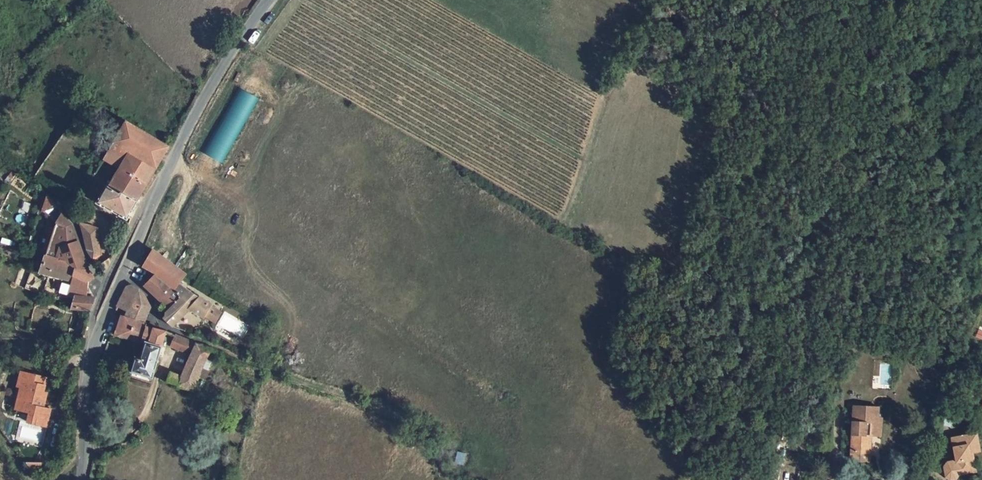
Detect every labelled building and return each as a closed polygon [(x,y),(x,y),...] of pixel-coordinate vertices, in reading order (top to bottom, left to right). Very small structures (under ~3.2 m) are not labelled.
[(95,199),(126,217),(169,143),(121,115),(116,123),(110,119),(101,135),(108,138),(99,153),(116,163),(95,199)] [(42,211),(59,208),(49,196),(42,211)] [(48,250),(58,253),(56,258),(63,262),(78,245),(70,219),(59,208),(42,211),(57,219),(55,223),(48,250)] [(90,224),(80,221),(91,257),(98,250),(90,224)] [(47,253),(56,258),(58,253),(48,250),(47,253)] [(155,273),(176,288),(181,283),(185,277),(187,275),(154,250),(144,265),(157,271),(155,273)] [(56,258),(47,253),(42,270),(72,284),(76,277),(80,279),(88,275),(63,262),(56,258)] [(184,294),(176,288),(155,273),(144,285),(160,298),(158,301),(169,313),(184,294)] [(205,318),(213,305),(181,283),(176,288),(184,294),(169,313),(166,316),(176,325),(191,309),(205,318)] [(122,309),(127,310),(135,290),(125,286),(122,289),(115,306),(122,309)] [(139,292),(135,290),(127,310),(124,318),(120,317),(115,332),(143,341),(139,356),(136,356),(132,370),(153,376),(165,332),(143,324),(149,308),(139,292)] [(79,307),(90,311),(92,300),(75,291),(69,303),(73,305),(72,308),(77,310),(79,307)] [(192,351),(195,343),(175,335),(171,344),(192,351)] [(195,343),(192,351),(183,375),(173,372),(169,381),(195,389),(210,349),(195,343)] [(33,382),(34,374),(22,371),(21,373),(18,372),(16,380),(19,381),(18,386),(21,387),(17,409),(31,412),(29,423),(46,426),(50,408),(43,407),(45,400),(41,399),(44,384),(33,382)] [(44,384),(46,376),(34,374),(33,382),(44,384)] [(854,444),(855,436),(869,437),(870,407),(845,407),(845,409),(844,454),(861,454),(861,444),(854,444)] [(941,474),(943,473),(948,470),(949,472),(965,470),(962,451),(970,449),(967,432),(944,437),(946,459),(941,457),(937,458),(934,461),(933,464),(933,467),(935,470),(937,473),(941,474)] [(23,447),(31,447),(31,437),(16,437),(23,446),(23,447)]
